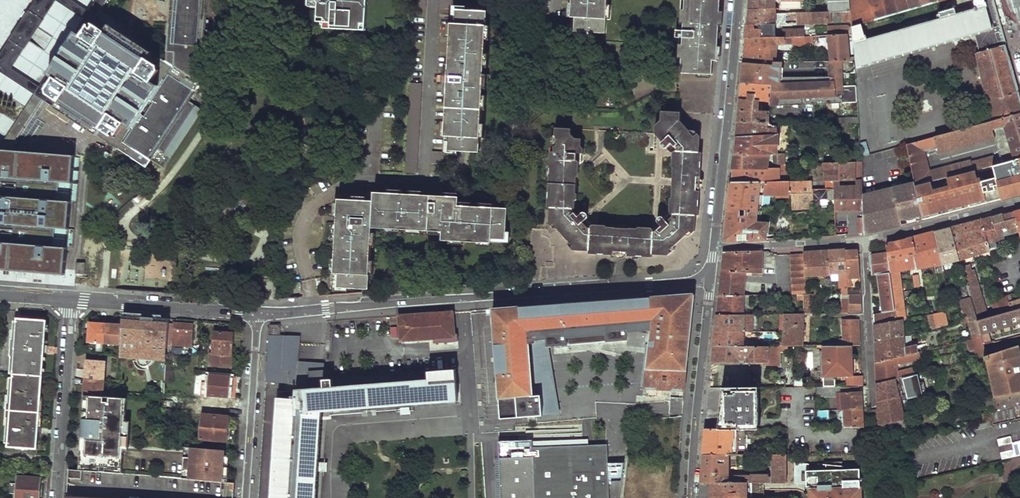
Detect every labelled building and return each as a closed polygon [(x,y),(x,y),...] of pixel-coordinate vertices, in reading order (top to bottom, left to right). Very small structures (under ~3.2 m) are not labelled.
[(16,26),(0,51),(0,150),(8,150),(41,100),(146,167),(201,82),(207,0),(170,0),(166,60),(96,16),(106,0),(33,0),(16,26)] [(318,0),(316,20),(321,20),(321,23),(324,23),(324,25),(366,28),(367,0),(318,0)] [(568,29),(604,32),(606,0),(570,0),(568,29)] [(679,71),(711,73),(711,59),(717,59),(720,12),(721,0),(683,0),(679,71)] [(748,10),(772,9),(780,9),(780,7),(780,4),(773,4),(773,0),(749,0),(748,1),(748,10)] [(827,11),(830,11),(847,10),(849,10),(848,0),(827,0),(827,11)] [(849,10),(851,26),(861,23),(946,0),(848,0),(849,10)] [(863,34),(861,23),(851,26),(851,28),(852,34),(856,58),(857,60),(857,66),(977,33),(993,29),(991,21),(999,19),(993,0),(972,0),(974,9),(866,39),(866,34),(863,34)] [(483,4),(452,3),(451,19),(446,18),(445,32),(445,47),(444,55),(443,72),(448,73),(448,82),(443,81),(442,95),(442,103),(441,118),(440,134),(445,134),(444,146),(448,147),(476,148),(477,135),(478,120),(479,105),(479,91),(480,85),(475,84),(476,71),(480,71),(481,64),(481,50),(482,36),(483,20),(483,4)] [(747,18),(746,24),(776,23),(776,12),(773,12),(772,9),(748,10),(747,18)] [(847,10),(830,11),(830,19),(847,18),(847,10)] [(809,11),(795,12),(795,22),(810,22),(809,11)] [(810,22),(827,21),(827,11),(809,11),(810,22)] [(795,12),(776,12),(776,23),(795,22),(795,12)] [(977,33),(981,51),(1006,44),(1002,32),(999,19),(991,21),(993,29),(977,33)] [(746,33),(745,39),(792,36),(793,28),(776,29),(776,25),(776,23),(746,24),(746,33)] [(846,28),(845,23),(828,24),(829,34),(846,34),(849,34),(848,28),(846,28)] [(804,35),(804,28),(793,28),(792,36),(804,35)] [(829,34),(828,34),(828,60),(848,61),(846,34),(829,34)] [(774,44),(807,41),(808,35),(804,35),(792,36),(745,39),(744,51),(743,63),(772,64),(774,44)] [(989,101),(994,120),(1019,114),(1019,93),(1006,44),(981,51),(977,52),(986,91),(985,91),(988,101),(989,101)] [(741,85),(771,85),(770,101),(769,104),(789,104),(789,77),(783,77),(783,60),(777,60),(777,64),(772,64),(743,63),(742,74),(741,85)] [(789,77),(789,104),(858,101),(857,84),(845,84),(844,72),(856,72),(855,61),(848,61),(828,60),(830,75),(789,77)] [(484,85),(485,72),(480,71),(476,71),(475,84),(480,85),(484,85)] [(751,109),(752,101),(760,101),(770,101),(771,85),(741,85),(739,103),(737,121),(769,121),(769,110),(760,109),(751,109)] [(752,101),(751,109),(760,109),(760,101),(752,101)] [(571,131),(552,130),(551,155),(548,155),(546,210),(548,211),(547,222),(574,252),(589,253),(589,255),(645,258),(652,258),(652,256),(666,257),(696,229),(696,217),(699,217),(699,210),(702,154),(700,154),(701,135),(696,135),(695,136),(680,120),(680,114),(676,114),(660,113),(660,124),(654,129),(653,135),(672,156),(669,219),(657,230),(587,226),(575,213),(578,157),(583,157),(583,151),(580,146),(580,141),(575,141),(570,135),(571,131)] [(994,120),(980,124),(979,123),(907,143),(915,180),(915,184),(977,167),(994,163),(1009,159),(1007,151),(971,161),(970,159),(929,170),(925,151),(938,147),(939,153),(1007,135),(1009,139),(1014,158),(1019,156),(1019,114),(994,120)] [(854,122),(853,126),(859,126),(859,115),(837,117),(838,123),(854,122)] [(736,131),(736,138),(769,136),(778,135),(778,133),(778,130),(769,130),(769,121),(737,121),(736,131)] [(448,150),(448,147),(444,146),(445,134),(440,134),(439,150),(448,150)] [(769,136),(770,155),(778,155),(778,135),(769,136)] [(735,147),(734,156),(770,155),(769,136),(736,138),(735,147)] [(859,144),(863,157),(869,156),(865,142),(859,144)] [(8,265),(7,271),(9,271),(10,265),(21,266),(21,272),(23,272),(23,266),(35,267),(35,273),(37,273),(37,267),(48,268),(48,274),(50,274),(50,268),(57,268),(66,155),(8,150),(0,150),(0,265),(8,265)] [(433,152),(433,164),(443,164),(443,152),(433,152)] [(73,155),(66,155),(57,268),(50,268),(50,274),(63,275),(72,158),(73,155)] [(733,163),(732,171),(770,169),(770,155),(734,156),(733,163)] [(994,163),(997,173),(980,178),(977,167),(915,184),(922,215),(923,219),(980,204),(1019,193),(1019,156),(1014,158),(1009,159),(994,163)] [(856,162),(824,163),(825,181),(834,180),(839,180),(856,179),(856,162)] [(787,164),(779,164),(780,169),(780,176),(789,176),(788,165),(788,164),(787,164)] [(732,177),(731,184),(780,182),(780,176),(780,169),(770,169),(732,171),(732,177)] [(856,186),(840,186),(839,180),(834,180),(835,211),(863,211),(862,193),(862,179),(856,179),(856,186)] [(915,180),(862,193),(863,211),(863,216),(864,234),(903,224),(902,220),(922,215),(915,184),(915,180)] [(801,213),(814,213),(813,181),(791,182),(792,195),(793,213),(801,213)] [(729,199),(728,212),(757,211),(759,196),(792,195),(791,182),(780,182),(731,184),(729,199)] [(353,200),(339,200),(339,203),(338,218),(344,218),(344,225),(338,224),(337,239),(336,259),(335,274),(339,274),(338,289),(348,289),(369,290),(369,276),(370,261),(371,253),(371,240),(372,231),(372,226),(382,227),(382,232),(399,232),(407,233),(422,234),(430,234),(443,235),(443,239),(450,239),(465,239),(479,240),(493,241),(493,236),(506,237),(507,232),(508,206),(495,205),(481,205),(472,204),(459,204),(460,199),(460,195),(446,195),(445,201),(440,201),(440,195),(432,194),(417,194),(404,193),(390,192),(376,191),(376,202),(369,201),(353,200)] [(767,225),(755,224),(757,211),(728,212),(727,226),(725,238),(728,241),(753,240),(765,240),(767,225)] [(999,240),(1018,234),(1019,233),(1019,232),(1014,213),(1006,215),(1003,216),(1003,215),(993,219),(999,240)] [(981,222),(989,253),(998,250),(997,244),(1000,243),(999,240),(993,219),(986,221),(981,222)] [(975,321),(976,324),(980,323),(978,318),(986,316),(975,273),(972,274),(968,259),(989,253),(981,222),(965,226),(951,229),(959,261),(966,284),(975,321)] [(932,234),(941,266),(959,261),(951,229),(942,232),(932,234)] [(512,233),(507,232),(506,237),(493,236),(493,241),(511,242),(512,233)] [(926,236),(933,268),(941,266),(932,234),(929,235),(926,236)] [(920,270),(933,268),(926,236),(919,237),(913,239),(917,257),(920,270)] [(887,254),(888,260),(917,257),(913,239),(896,243),(886,246),(887,254)] [(848,294),(846,250),(838,251),(829,251),(830,273),(841,273),(842,295),(848,294)] [(846,250),(848,294),(861,294),(861,289),(850,289),(851,281),(857,281),(860,281),(859,269),(858,250),(852,250),(846,250)] [(721,281),(719,295),(744,295),(745,275),(742,275),(742,271),(750,271),(750,273),(761,273),(761,251),(725,252),(723,253),(723,258),(722,270),(721,281)] [(804,253),(804,276),(830,276),(830,273),(829,251),(816,252),(804,253)] [(791,253),(790,295),(803,295),(804,276),(804,253),(797,253),(791,253)] [(871,266),(871,276),(876,276),(890,274),(888,260),(887,254),(870,256),(871,266)] [(894,313),(895,322),(900,321),(903,320),(902,306),(903,306),(899,272),(917,269),(917,270),(920,270),(917,257),(888,260),(890,274),(894,313)] [(81,263),(77,262),(76,274),(85,274),(86,263),(81,263)] [(878,292),(881,315),(894,313),(890,274),(876,276),(878,292)] [(938,291),(936,283),(929,285),(931,292),(938,291)] [(975,321),(966,284),(962,285),(964,294),(956,296),(961,315),(965,315),(965,318),(967,323),(975,321)] [(493,309),(501,417),(559,413),(555,386),(540,387),(541,393),(531,394),(528,340),(546,338),(546,346),(565,344),(565,337),(601,335),(602,342),(624,341),(623,333),(651,332),(646,386),(684,390),(688,353),(694,296),(692,294),(644,297),(506,308),(493,309)] [(848,294),(842,295),(842,305),(848,305),(849,314),(862,314),(862,305),(861,294),(848,294)] [(719,295),(717,315),(743,315),(744,295),(719,295)] [(803,295),(803,314),(821,314),(821,310),(813,310),(813,295),(803,295)] [(995,302),(1000,317),(1019,311),(1019,301),(1008,305),(1007,302),(1006,298),(995,302)] [(990,304),(994,319),(1000,317),(995,302),(990,304)] [(982,347),(989,345),(987,335),(1019,325),(1019,311),(1000,317),(994,319),(980,323),(976,324),(980,339),(982,347)] [(400,316),(402,342),(455,338),(454,312),(400,316)] [(874,328),(874,342),(900,336),(900,321),(895,322),(894,313),(881,315),(873,316),(874,328)] [(781,341),(781,346),(783,346),(803,346),(803,314),(782,314),(782,332),(781,341)] [(716,323),(715,332),(742,332),(751,332),(752,315),(743,315),(717,315),(716,323)] [(929,327),(930,330),(933,330),(930,315),(925,316),(927,327),(929,327)] [(169,319),(123,316),(121,327),(120,346),(119,359),(166,363),(169,319)] [(843,318),(843,345),(852,345),(860,345),(860,332),(859,321),(859,318),(843,318)] [(17,319),(6,448),(35,450),(46,321),(17,319)] [(967,324),(971,341),(980,339),(976,324),(975,321),(967,323),(967,324)] [(90,324),(89,344),(120,346),(121,327),(90,324)] [(191,326),(169,324),(167,344),(190,346),(191,326)] [(280,334),(280,324),(269,325),(268,334),(280,334)] [(213,332),(211,368),(231,369),(232,347),(233,333),(213,332)] [(715,339),(714,346),(781,346),(781,341),(742,342),(742,332),(715,332),(715,339)] [(268,497),(315,497),(316,482),(317,461),(321,411),(326,411),(460,400),(458,369),(425,372),(401,373),(330,380),(330,374),(316,375),(297,376),(299,344),(300,334),(280,334),(268,334),(266,383),(293,383),(306,383),(306,389),(293,390),(293,399),(275,398),(268,497)] [(875,353),(875,363),(916,354),(918,354),(919,354),(917,346),(905,349),(904,336),(900,336),(874,342),(875,353)] [(540,387),(555,386),(546,346),(546,338),(528,340),(531,394),(541,393),(540,387)] [(972,350),(975,360),(978,359),(984,357),(984,355),(982,347),(980,339),(971,341),(964,343),(967,351),(972,350)] [(852,345),(843,345),(822,345),(823,378),(848,377),(853,377),(853,362),(852,345)] [(978,359),(990,400),(1003,396),(1019,392),(1019,371),(1017,362),(1019,361),(1019,345),(984,355),(984,357),(978,359)] [(713,355),(713,361),(763,361),(763,366),(778,365),(778,352),(783,352),(783,346),(781,346),(714,346),(713,355)] [(876,374),(877,384),(904,377),(908,376),(916,374),(914,368),(900,371),(897,373),(897,363),(902,364),(917,361),(916,357),(916,354),(875,363),(876,374)] [(86,363),(84,395),(103,397),(105,364),(86,363)] [(794,368),(786,368),(785,380),(785,388),(794,388),(794,368)] [(908,384),(911,395),(920,393),(916,374),(908,376),(909,383),(908,384)] [(230,377),(208,375),(207,383),(200,382),(199,395),(206,396),(206,394),(235,397),(235,392),(229,391),(230,377)] [(858,387),(861,387),(861,382),(861,377),(853,377),(848,377),(848,387),(858,387)] [(902,420),(896,387),(905,384),(904,377),(877,384),(877,400),(878,411),(869,412),(870,426),(879,426),(901,420),(902,420)] [(776,379),(775,388),(777,388),(785,388),(785,380),(776,379)] [(817,388),(816,396),(829,396),(829,393),(836,393),(841,393),(841,410),(842,410),(862,409),(862,398),(861,393),(858,393),(858,387),(848,387),(817,388)] [(726,408),(723,429),(748,429),(756,429),(756,409),(759,409),(759,388),(723,389),(723,404),(724,408),(726,408)] [(1004,404),(1019,401),(1019,392),(1003,396),(1004,404)] [(103,397),(84,395),(79,471),(82,471),(123,474),(128,399),(103,397)] [(212,398),(201,397),(200,407),(210,407),(211,404),(212,398)] [(210,407),(210,412),(231,414),(232,409),(233,400),(212,398),(211,404),(210,407)] [(1006,410),(1019,406),(1019,401),(1004,404),(1006,410)] [(842,410),(843,427),(863,427),(862,415),(862,409),(842,410)] [(994,422),(1019,417),(1019,414),(1019,409),(993,414),(994,422)] [(165,410),(163,427),(170,427),(172,410),(170,410),(165,410)] [(985,423),(993,421),(991,413),(983,415),(985,423)] [(202,416),(200,439),(225,441),(226,431),(227,417),(202,416)] [(879,426),(882,436),(903,431),(901,420),(879,426)] [(704,443),(703,454),(729,454),(734,454),(739,454),(750,454),(754,454),(754,448),(737,448),(737,435),(748,435),(748,429),(723,429),(706,429),(704,443)] [(998,439),(1003,460),(1019,456),(1019,441),(1012,443),(1011,436),(998,439)] [(498,441),(500,497),(610,497),(608,445),(588,445),(540,447),(535,447),(535,442),(535,439),(498,441)] [(199,448),(185,447),(183,480),(197,481),(199,448)] [(224,450),(199,448),(197,481),(222,483),(223,466),(224,450)] [(702,468),(701,481),(713,481),(747,481),(770,481),(786,481),(787,461),(787,454),(772,454),(771,477),(769,477),(769,474),(751,474),(751,475),(729,475),(729,454),(703,454),(702,468)] [(861,468),(808,469),(808,487),(810,487),(861,485),(861,468)] [(68,470),(67,479),(82,479),(82,471),(79,471),(68,470)] [(15,497),(38,497),(39,479),(16,477),(15,497)] [(713,497),(747,497),(747,481),(713,481),(713,491),(713,497)] [(773,497),(790,497),(790,481),(786,481),(770,481),(770,485),(773,485),(773,497)] [(810,487),(810,497),(864,497),(864,485),(861,485),(810,487)]
